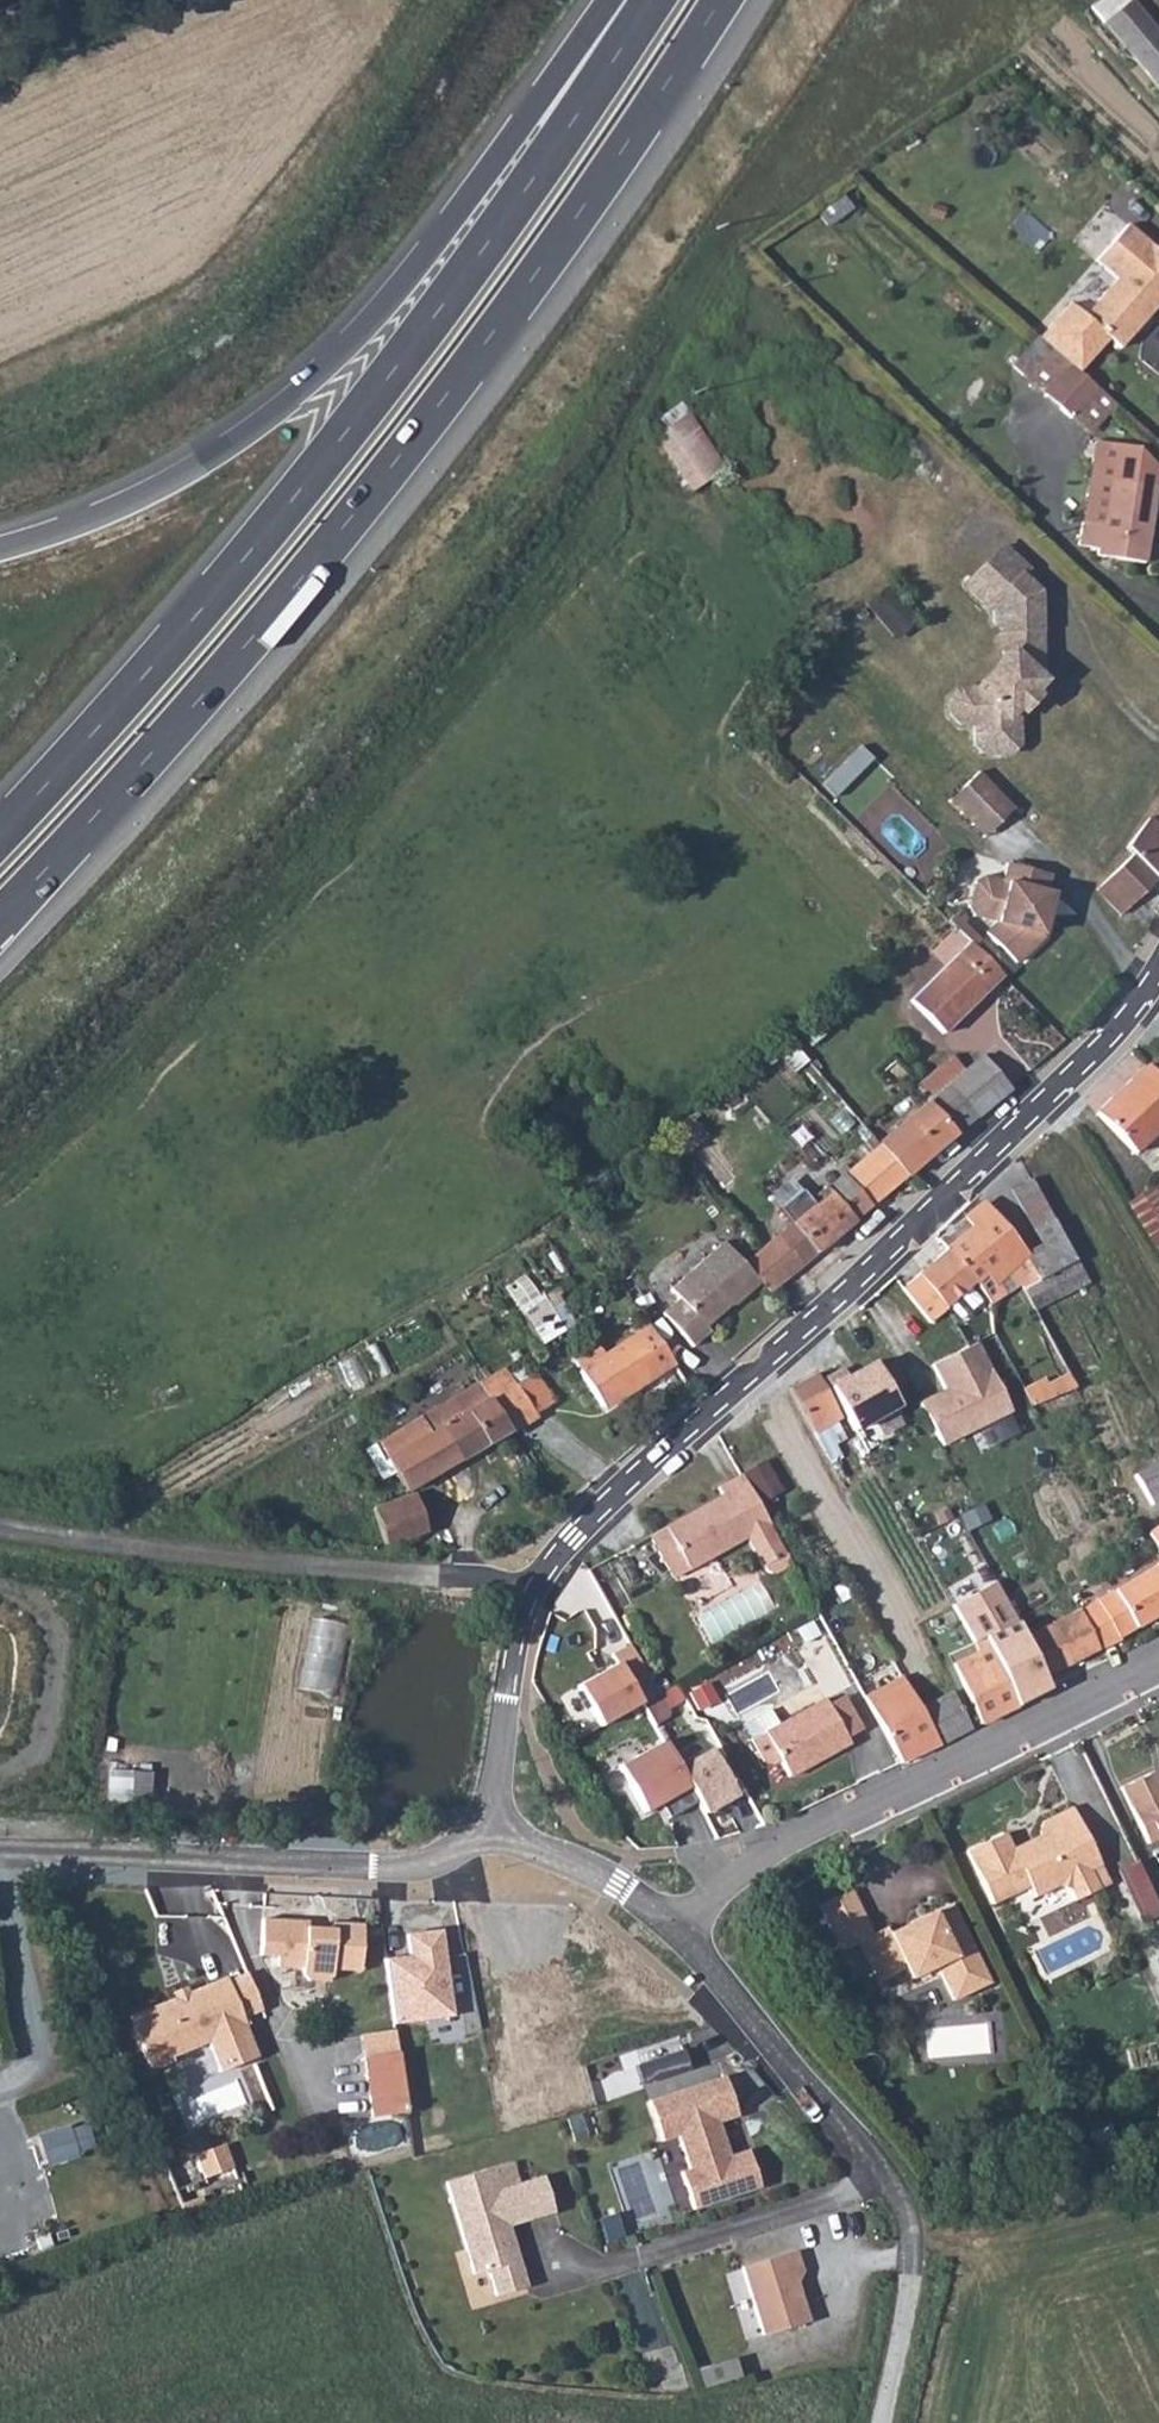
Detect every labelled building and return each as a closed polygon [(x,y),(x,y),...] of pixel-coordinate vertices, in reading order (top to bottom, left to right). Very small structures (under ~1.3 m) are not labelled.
[(1103,19),(1126,0),(1103,0),(1093,7),(1103,19)] [(1158,90),(1158,36),(1130,0),(1126,0),(1103,19),(1158,90)] [(1113,342),(1131,322),(1131,315),(1139,305),(1143,309),(1158,291),(1158,251),(1128,223),(1096,258),(1112,272),(1078,310),(1108,338),(1113,342)] [(1112,272),(1096,258),(1062,296),(1070,303),(1078,310),(1112,272)] [(1108,338),(1078,310),(1070,303),(1041,335),(1079,369),(1108,338)] [(1134,318),(1143,309),(1139,305),(1131,315),(1131,322),(1134,318)] [(1066,361),(1047,344),(1038,336),(1013,365),(1022,373),(1042,393),(1066,361)] [(1096,388),(1066,361),(1042,393),(1069,416),(1096,388)] [(1113,404),(1096,388),(1069,416),(1086,432),(1113,404)] [(665,426),(653,435),(690,487),(724,463),(681,404),(660,419),(665,426)] [(1109,457),(1110,439),(1090,435),(1089,454),(1109,457)] [(1130,441),(1110,439),(1109,457),(1089,454),(1077,543),(1095,545),(1096,553),(1143,559),(1157,467),(1130,441)] [(1008,548),(981,574),(1003,598),(1024,578),(1025,579),(1031,573),(1008,548)] [(981,574),(969,585),(997,614),(996,624),(1005,633),(1024,633),(1024,654),(1004,654),(1004,661),(973,692),(959,691),(949,701),(948,715),(958,726),(972,726),(972,748),(979,756),(1005,756),(1013,748),(1014,712),(1016,711),(1014,710),(1027,697),(1029,698),(1030,697),(1041,686),(1034,678),(1040,672),(1042,596),(1025,579),(1024,578),(1003,598),(981,574)] [(901,627),(871,598),(851,619),(881,648),(901,627)] [(994,643),(1004,654),(1024,654),(1024,633),(1005,633),(994,643)] [(1014,712),(1018,717),(1034,701),(1030,697),(1029,698),(1027,697),(1014,710),(1016,711),(1014,712)] [(821,785),(836,799),(872,760),(857,746),(821,785)] [(1008,809),(974,774),(956,792),(991,828),(1008,809)] [(978,841),(991,828),(956,792),(942,806),(978,841)] [(1093,886),(1119,914),(1153,881),(1158,872),(1158,834),(1146,819),(1119,847),(1126,856),(1093,886)] [(990,916),(976,932),(1009,964),(1039,937),(1034,931),(1038,914),(1046,916),(1055,891),(1041,886),(1044,869),(1002,855),(995,873),(984,869),(973,873),(965,899),(969,908),(990,916)] [(939,917),(965,944),(971,936),(946,910),(939,917)] [(938,1033),(997,977),(965,944),(905,1000),(938,1033)] [(914,1084),(927,1100),(943,1086),(962,1070),(950,1055),(914,1084)] [(970,1117),(1003,1089),(977,1058),(962,1070),(943,1086),(970,1117)] [(1158,1129),(1158,1081),(1144,1066),(1094,1115),(1132,1154),(1158,1129)] [(927,1100),(873,1145),(899,1176),(970,1117),(943,1086),(927,1100)] [(899,1176),(873,1145),(806,1201),(797,1190),(772,1211),(783,1223),(756,1246),(781,1275),(899,1176)] [(1051,1220),(1028,1179),(1008,1191),(1031,1231),(1051,1220)] [(1127,1203),(1152,1247),(1158,1243),(1158,1204),(1151,1190),(1127,1203)] [(972,1283),(984,1300),(989,1306),(993,1303),(990,1287),(1021,1256),(980,1205),(962,1221),(970,1231),(944,1253),(972,1283)] [(1040,1246),(1021,1256),(1036,1282),(1073,1261),(1051,1220),(1031,1231),(1040,1246)] [(962,1221),(936,1243),(944,1253),(970,1231),(962,1221)] [(781,1275),(756,1246),(738,1260),(720,1238),(667,1282),(674,1291),(657,1306),(689,1344),(706,1330),(699,1321),(720,1303),(723,1306),(753,1280),(762,1290),(781,1275)] [(917,1278),(943,1310),(972,1283),(944,1253),(917,1278)] [(1073,1261),(1036,1282),(1022,1290),(1033,1311),(1085,1283),(1073,1261)] [(917,1278),(902,1291),(927,1321),(943,1310),(917,1278)] [(574,1321),(553,1289),(541,1296),(562,1329),(574,1321)] [(562,1329),(541,1296),(519,1310),(540,1343),(562,1329)] [(571,1358),(601,1406),(671,1364),(645,1323),(601,1350),(596,1342),(571,1358)] [(981,1343),(936,1363),(948,1389),(922,1401),(943,1448),(1014,1416),(981,1343)] [(844,1368),(824,1380),(860,1438),(904,1411),(876,1364),(851,1379),(844,1368)] [(516,1384),(507,1369),(482,1383),(491,1398),(516,1384)] [(539,1371),(516,1384),(533,1415),(556,1402),(539,1371)] [(815,1373),(787,1389),(812,1434),(838,1418),(815,1373)] [(1049,1399),(1073,1389),(1067,1378),(1043,1387),(1049,1399)] [(1030,1406),(1049,1399),(1043,1387),(1040,1382),(1022,1390),(1030,1406)] [(491,1398),(482,1383),(433,1411),(459,1457),(509,1429),(491,1398)] [(533,1415),(516,1384),(491,1398),(509,1429),(533,1415)] [(459,1457),(433,1411),(375,1444),(402,1490),(459,1457)] [(1133,1477),(1149,1505),(1158,1499),(1158,1461),(1133,1477)] [(742,1473),(758,1502),(778,1491),(761,1462),(742,1473)] [(722,1493),(648,1536),(671,1577),(745,1534),(767,1572),(775,1574),(783,1571),(790,1566),(739,1474),(717,1486),(722,1493)] [(370,1506),(385,1544),(424,1529),(409,1491),(370,1506)] [(1148,1534),(1158,1552),(1158,1528),(1148,1534)] [(1158,1614),(1158,1563),(1112,1593),(1078,1611),(1096,1651),(1121,1639),(1122,1636),(1158,1614)] [(1069,1664),(1096,1651),(1078,1611),(1061,1618),(1050,1623),(1069,1664)] [(342,1690),(348,1619),(312,1616),(306,1687),(342,1690)] [(1017,1705),(1049,1689),(1042,1676),(1023,1636),(1016,1623),(984,1638),(988,1646),(1017,1705)] [(1042,1676),(1069,1664),(1050,1623),(1023,1636),(1042,1676)] [(618,1665),(628,1682),(645,1673),(629,1645),(612,1654),(618,1665)] [(981,1722),(1017,1705),(988,1646),(952,1664),(981,1722)] [(578,1689),(600,1727),(640,1704),(628,1682),(618,1665),(578,1689)] [(881,1727),(919,1709),(901,1678),(863,1696),(881,1727)] [(698,1711),(716,1700),(706,1682),(687,1693),(698,1711)] [(939,1745),(970,1729),(952,1693),(919,1709),(939,1745)] [(843,1700),(829,1709),(845,1739),(859,1730),(843,1700)] [(744,1726),(765,1763),(774,1766),(781,1764),(790,1778),(849,1747),(845,1739),(829,1709),(824,1701),(779,1727),(770,1711),(744,1726)] [(901,1763),(939,1745),(919,1709),(881,1727),(901,1763)] [(644,1812),(661,1802),(687,1787),(677,1769),(662,1743),(619,1768),(644,1812)] [(710,1750),(677,1769),(687,1787),(696,1803),(703,1815),(736,1797),(710,1750)] [(1155,1773),(1121,1790),(1146,1841),(1155,1836),(1158,1844),(1158,1782),(1155,1773)] [(696,1803),(687,1787),(661,1802),(669,1818),(696,1803)] [(1071,1891),(1077,1905),(1101,1893),(1092,1874),(1103,1868),(1075,1810),(1047,1824),(1042,1837),(1043,1839),(1047,1847),(1024,1857),(1018,1851),(1010,1835),(971,1854),(995,1905),(1031,1889),(1036,1899),(1063,1887),(1071,1891)] [(1047,1847),(1043,1839),(1018,1851),(1024,1857),(1047,1847)] [(1141,1928),(1158,1919),(1158,1915),(1135,1865),(1116,1874),(1141,1928)] [(851,1888),(819,1903),(831,1929),(834,1933),(856,1922),(863,1936),(873,1932),(851,1888)] [(954,1996),(988,1979),(951,1903),(936,1911),(934,1908),(914,1918),(917,1925),(893,1937),(889,1930),(887,1925),(873,1932),(863,1936),(856,1922),(834,1933),(836,1939),(842,1950),(860,1941),(878,1978),(906,1965),(911,1975),(938,1962),(954,1996)] [(303,1919),(258,1917),(258,1952),(272,1953),(271,1966),(298,1968),(300,1973),(306,1981),(315,1982),(325,1978),(328,1969),(355,1970),(358,1922),(328,1920),(327,1927),(304,1927),(303,1919)] [(917,1925),(914,1918),(889,1930),(893,1937),(917,1925)] [(829,1943),(836,1939),(834,1933),(831,1929),(824,1932),(829,1943)] [(385,1959),(394,2025),(451,2017),(439,1931),(407,1936),(410,1955),(385,1959)] [(258,2060),(241,2020),(262,2011),(247,1974),(227,1982),(225,1978),(130,2018),(151,2069),(173,2060),(170,2052),(206,2037),(222,2075),(258,2060)] [(471,2045),(489,2103),(557,2082),(539,2024),(471,2045)] [(376,2116),(410,2112),(400,2052),(365,2057),(376,2116)] [(727,2078),(695,2088),(701,2106),(733,2096),(727,2078)] [(701,2106),(695,2088),(651,2103),(663,2142),(679,2136),(691,2170),(681,2174),(693,2211),(760,2189),(748,2153),(731,2159),(719,2125),(740,2118),(733,2096),(701,2106)] [(65,2124),(35,2134),(45,2165),(87,2151),(79,2125),(66,2129),(65,2124)] [(222,2144),(194,2156),(203,2178),(231,2167),(222,2144)] [(498,2189),(518,2183),(512,2161),(444,2182),(473,2274),(486,2270),(495,2296),(529,2285),(510,2226),(498,2189)] [(544,2175),(518,2183),(530,2220),(556,2212),(544,2175)] [(530,2220),(518,2183),(498,2189),(510,2226),(530,2220)] [(7,2191),(9,2219),(43,2217),(41,2188),(7,2191)] [(803,2275),(795,2253),(742,2270),(763,2336),(810,2321),(798,2284),(803,2275)] [(732,2358),(695,2370),(701,2389),(738,2377),(732,2358)]
